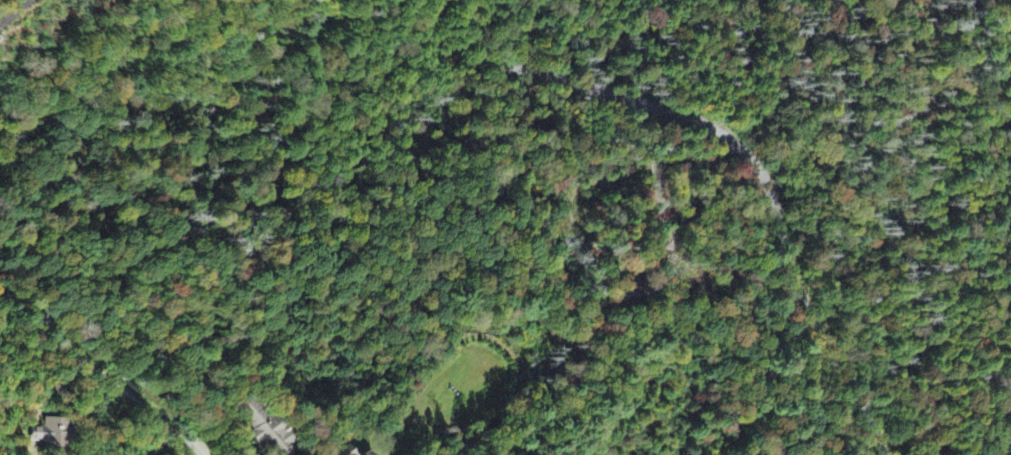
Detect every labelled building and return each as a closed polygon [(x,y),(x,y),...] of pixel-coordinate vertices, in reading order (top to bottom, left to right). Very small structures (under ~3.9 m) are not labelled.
[(247,438),(280,454),(291,435),(251,414),(255,407),(246,403),(238,417),(254,425),(247,438)] [(30,430),(30,447),(65,449),(65,421),(42,420),(42,430),(30,430)]
